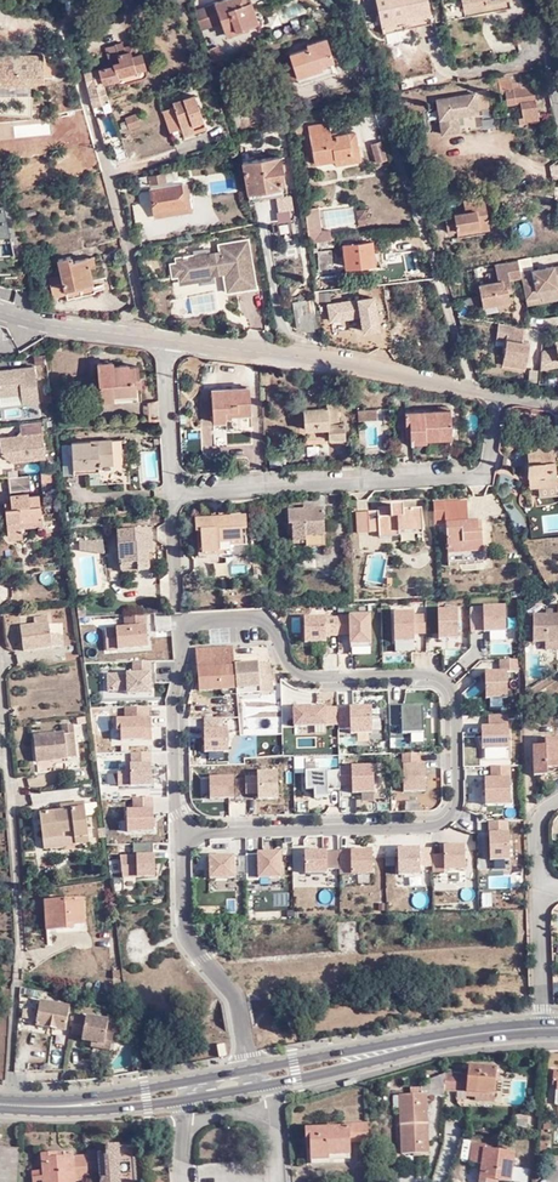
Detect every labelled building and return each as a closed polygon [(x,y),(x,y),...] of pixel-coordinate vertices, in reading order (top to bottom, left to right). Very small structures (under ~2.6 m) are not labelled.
[(212,8),(192,15),(199,36),(219,29),(224,42),(234,38),(233,36),(257,27),(249,6),(245,7),(243,0),(235,0),(212,8)] [(378,21),(401,17),(402,20),(425,16),(423,0),(373,0),(378,21)] [(460,12),(505,4),(504,0),(458,0),(460,12)] [(539,30),(536,12),(525,14),(528,33),(539,30)] [(426,20),(425,16),(402,20),(401,17),(378,21),(380,29),(426,20)] [(109,63),(99,66),(103,79),(121,73),(119,69),(144,63),(140,48),(135,49),(134,45),(123,48),(119,37),(106,40),(109,63)] [(301,83),(302,84),(327,75),(325,70),(340,64),(331,41),(304,50),(305,53),(291,58),(295,67),(301,83)] [(44,53),(0,52),(0,81),(29,81),(29,79),(43,79),(43,65),(44,53)] [(53,54),(44,53),(43,65),(52,66),(53,54)] [(143,72),(144,63),(119,69),(121,73),(122,78),(143,72)] [(344,74),(340,64),(325,70),(327,75),(302,84),(304,89),(344,74)] [(99,66),(82,71),(92,103),(98,101),(96,97),(102,96),(106,108),(110,107),(109,102),(105,87),(103,79),(99,66)] [(290,86),(301,83),(295,67),(284,70),(290,86)] [(122,78),(121,73),(103,79),(105,87),(123,82),(122,78)] [(519,114),(520,119),(539,116),(535,83),(529,84),(529,77),(511,80),(511,75),(499,77),(501,88),(504,87),(507,101),(520,99),(522,113),(519,114)] [(436,94),(442,131),(458,128),(456,112),(477,108),(476,95),(489,92),(489,85),(475,86),(475,89),(436,94)] [(172,104),(160,107),(166,128),(179,125),(199,118),(192,93),(171,99),(172,104)] [(124,112),(127,125),(138,122),(135,109),(124,112)] [(99,117),(105,136),(119,132),(113,113),(99,117)] [(201,126),(199,118),(179,125),(181,132),(201,126)] [(346,147),(353,146),(351,132),(327,135),(325,123),(306,126),(311,162),(331,160),(331,156),(346,155),(346,147)] [(110,141),(116,158),(126,155),(120,137),(110,141)] [(370,142),(376,161),(388,157),(382,138),(370,142)] [(355,146),(353,146),(346,147),(346,155),(331,156),(331,160),(332,163),(356,160),(355,146)] [(242,159),(247,188),(280,182),(277,169),(280,169),(277,153),(242,159)] [(176,166),(147,170),(147,178),(177,175),(176,166)] [(151,206),(191,201),(187,180),(148,185),(151,206)] [(486,225),(481,191),(458,195),(460,208),(441,210),(442,227),(473,222),(474,226),(486,225)] [(497,193),(499,203),(510,201),(509,192),(497,193)] [(191,206),(191,201),(151,206),(152,211),(191,206)] [(0,205),(0,254),(15,253),(4,205),(0,205)] [(308,208),(312,241),(331,238),(329,228),(321,229),(318,207),(308,208)] [(356,210),(357,217),(369,216),(368,208),(356,210)] [(217,248),(206,249),(204,244),(191,246),(191,250),(173,252),(174,258),(172,260),(173,269),(176,271),(177,275),(196,273),(196,276),(209,273),(208,266),(220,265),(223,289),(233,288),(232,283),(253,280),(245,233),(215,238),(217,248)] [(343,262),(368,260),(368,248),(368,238),(341,241),(343,262)] [(315,250),(315,261),(330,260),(329,248),(315,250)] [(68,253),(56,255),(59,271),(47,273),(51,292),(63,290),(65,294),(94,289),(87,260),(91,259),(90,253),(69,257),(68,253)] [(531,255),(521,257),(524,267),(533,265),(531,255)] [(514,275),(510,256),(487,260),(490,279),(471,280),(475,302),(488,300),(501,299),(499,287),(502,287),(501,277),(514,275)] [(515,277),(518,295),(534,294),(544,293),(544,284),(544,279),(557,277),(557,263),(526,267),(526,275),(515,277)] [(201,280),(202,292),(182,293),(183,313),(217,311),(215,280),(201,280)] [(551,284),(544,284),(544,293),(534,294),(535,300),(552,298),(551,284)] [(295,322),(304,327),(317,327),(312,296),(292,298),(295,322)] [(501,306),(501,299),(488,300),(489,307),(501,306)] [(517,324),(492,320),(490,337),(497,338),(496,357),(518,360),(521,342),(515,340),(517,324)] [(554,333),(555,345),(539,346),(541,367),(557,365),(557,332),(554,333)] [(137,393),(137,397),(143,397),(142,377),(139,378),(139,366),(130,367),(130,365),(115,366),(114,362),(100,363),(101,395),(137,393)] [(0,366),(0,403),(38,400),(35,363),(0,366)] [(212,388),(214,420),(226,420),(226,412),(241,412),(251,411),(250,386),(212,388)] [(304,397),(306,428),(329,426),(329,438),(346,437),(345,421),(340,421),(339,402),(328,402),(328,407),(319,407),(318,396),(304,397)] [(377,417),(376,406),(357,408),(357,419),(377,417)] [(405,412),(406,440),(452,438),(450,411),(405,412)] [(241,419),(241,412),(226,412),(226,420),(226,424),(242,423),(241,419)] [(7,448),(7,460),(45,457),(42,419),(20,420),(20,431),(1,432),(2,449),(7,448)] [(90,443),(89,440),(72,441),(74,471),(98,471),(98,464),(112,464),(111,439),(96,440),(96,443),(90,443)] [(120,439),(111,439),(112,464),(120,464),(120,439)] [(64,472),(74,471),(72,441),(63,441),(64,472)] [(318,452),(319,444),(307,444),(306,452),(318,452)] [(529,478),(538,477),(539,484),(557,482),(557,481),(554,444),(546,445),(547,452),(530,454),(531,464),(529,468),(529,478)] [(529,446),(530,454),(547,452),(546,445),(529,446)] [(158,479),(159,451),(146,451),(146,479),(158,479)] [(5,475),(14,460),(0,452),(0,472),(5,475)] [(33,493),(32,476),(13,478),(14,494),(33,493)] [(539,484),(538,477),(529,478),(530,489),(557,487),(557,482),(539,484)] [(44,522),(43,499),(32,499),(32,500),(32,496),(14,498),(14,502),(14,511),(9,511),(11,539),(25,538),(24,524),(44,522)] [(371,532),(381,532),(381,529),(401,528),(401,534),(424,533),(422,511),(405,512),(404,506),(393,507),(393,512),(370,513),(371,532)] [(295,528),(296,540),(327,539),(326,508),(291,510),(292,528),(295,528)] [(359,533),(371,532),(370,513),(358,513),(359,533)] [(447,515),(449,549),(484,548),(483,524),(463,524),(463,514),(447,515)] [(202,532),(203,553),(219,552),(219,542),(243,541),(242,530),(247,530),(246,517),(196,519),(197,531),(202,532)] [(138,563),(138,570),(153,569),(151,528),(119,529),(121,564),(138,563)] [(381,529),(381,532),(382,537),(424,536),(424,533),(401,534),(401,528),(381,529)] [(103,539),(79,540),(79,548),(104,552),(103,539)] [(194,555),(183,557),(185,572),(196,570),(194,555)] [(372,555),(370,580),(390,582),(392,556),(372,555)] [(234,564),(234,573),(248,573),(248,565),(234,564)] [(458,606),(438,607),(439,637),(459,637),(458,606)] [(505,606),(469,607),(470,631),(507,630),(505,606)] [(414,608),(395,610),(396,639),(415,639),(414,608)] [(350,635),(351,642),(372,642),(370,612),(340,614),(341,635),(350,635)] [(107,625),(108,653),(148,650),(146,614),(125,615),(126,624),(107,625)] [(341,635),(340,614),(304,615),(306,641),(327,641),(327,636),(341,635)] [(21,628),(24,651),(51,648),(51,647),(61,646),(59,634),(50,635),(48,615),(34,616),(34,626),(21,628)] [(548,619),(536,619),(536,644),(548,644),(557,644),(557,619),(548,619)] [(548,644),(548,652),(557,652),(557,644),(548,644)] [(233,645),(197,647),(200,689),(260,684),(258,659),(235,661),(233,645)] [(518,658),(500,659),(500,668),(487,669),(487,696),(509,695),(507,668),(518,667),(518,658)] [(127,672),(108,672),(109,691),(151,691),(151,669),(127,670),(127,672)] [(326,704),(294,705),(295,723),(326,723),(326,704)] [(424,704),(390,704),(391,726),(403,726),(403,732),(425,732),(424,704)] [(120,715),(121,740),(146,740),(145,715),(150,714),(150,705),(125,705),(126,715),(120,715)] [(372,706),(338,707),(340,729),(352,729),(352,733),(373,732),(372,706)] [(508,713),(489,714),(490,724),(483,724),(484,747),(510,746),(508,713)] [(228,725),(205,726),(206,749),(229,749),(228,725)] [(61,729),(62,736),(64,735),(64,737),(75,737),(74,728),(61,729)] [(35,738),(37,763),(76,761),(75,737),(64,737),(64,735),(62,736),(35,738)] [(535,776),(548,775),(548,768),(557,768),(557,737),(548,738),(548,744),(535,745),(535,776)] [(152,751),(130,752),(130,762),(125,762),(125,770),(119,771),(120,786),(152,785),(152,751)] [(401,791),(405,791),(426,790),(425,761),(421,761),(421,752),(399,752),(401,791)] [(374,763),(340,765),(341,785),(350,785),(351,791),(374,791),(374,763)] [(493,775),(486,775),(486,803),(512,803),(511,765),(492,766),(493,775)] [(327,767),(307,768),(307,786),(315,786),(316,795),(329,795),(327,767)] [(258,775),(246,775),(247,793),(258,793),(258,797),(279,797),(278,768),(257,769),(258,775)] [(233,773),(209,774),(210,797),(235,796),(233,773)] [(153,796),(133,798),(134,807),(128,807),(129,831),(156,831),(153,796)] [(76,836),(77,844),(77,848),(90,846),(85,806),(63,808),(63,814),(42,817),(45,843),(64,841),(64,837),(76,836)] [(509,820),(490,820),(490,831),(491,859),(511,859),(509,820)] [(45,847),(77,844),(76,836),(64,837),(64,841),(45,843),(45,847)] [(443,853),(432,853),(433,872),(445,872),(445,869),(465,868),(465,842),(443,842),(443,853)] [(154,843),(135,843),(136,854),(123,855),(123,876),(155,875),(154,843)] [(420,844),(398,845),(400,872),(421,872),(420,844)] [(305,848),(305,872),(328,871),(327,847),(305,848)] [(328,847),(328,867),(337,867),(337,847),(328,847)] [(281,848),(256,848),(258,876),(282,876),(281,848)] [(372,849),(340,849),(340,875),(374,875),(372,849)] [(234,852),(209,853),(210,876),(235,875),(234,852)] [(236,854),(236,871),(244,871),(244,854),(236,854)] [(41,905),(43,933),(63,931),(62,927),(78,926),(76,902),(41,905)] [(38,1026),(68,1032),(73,1008),(42,1002),(38,1026)] [(111,1023),(77,1015),(73,1033),(85,1036),(84,1041),(94,1043),(114,1047),(116,1037),(108,1035),(111,1023)] [(113,1052),(114,1047),(94,1043),(93,1048),(113,1052)] [(443,1073),(443,1091),(467,1092),(476,1093),(498,1094),(498,1080),(501,1080),(501,1073),(498,1073),(498,1069),(469,1068),(469,1074),(459,1074),(443,1073)] [(442,1094),(443,1091),(443,1073),(429,1077),(428,1084),(420,1085),(420,1093),(398,1094),(401,1153),(426,1151),(424,1095),(442,1094)] [(497,1102),(498,1094),(476,1093),(476,1096),(476,1100),(497,1102)] [(529,1119),(518,1118),(517,1126),(528,1127),(529,1119)] [(347,1143),(367,1142),(367,1123),(343,1124),(343,1127),(304,1129),(304,1145),(308,1145),(309,1161),(327,1160),(327,1156),(348,1155),(347,1143)] [(88,1150),(88,1173),(99,1173),(100,1181),(135,1181),(132,1143),(105,1145),(105,1149),(88,1150)] [(476,1180),(489,1181),(489,1176),(507,1177),(508,1152),(481,1150),(481,1145),(467,1144),(466,1164),(477,1165),(476,1180)] [(32,1181),(74,1181),(74,1180),(89,1179),(86,1154),(60,1156),(60,1152),(40,1153),(42,1169),(31,1170),(32,1181)]
